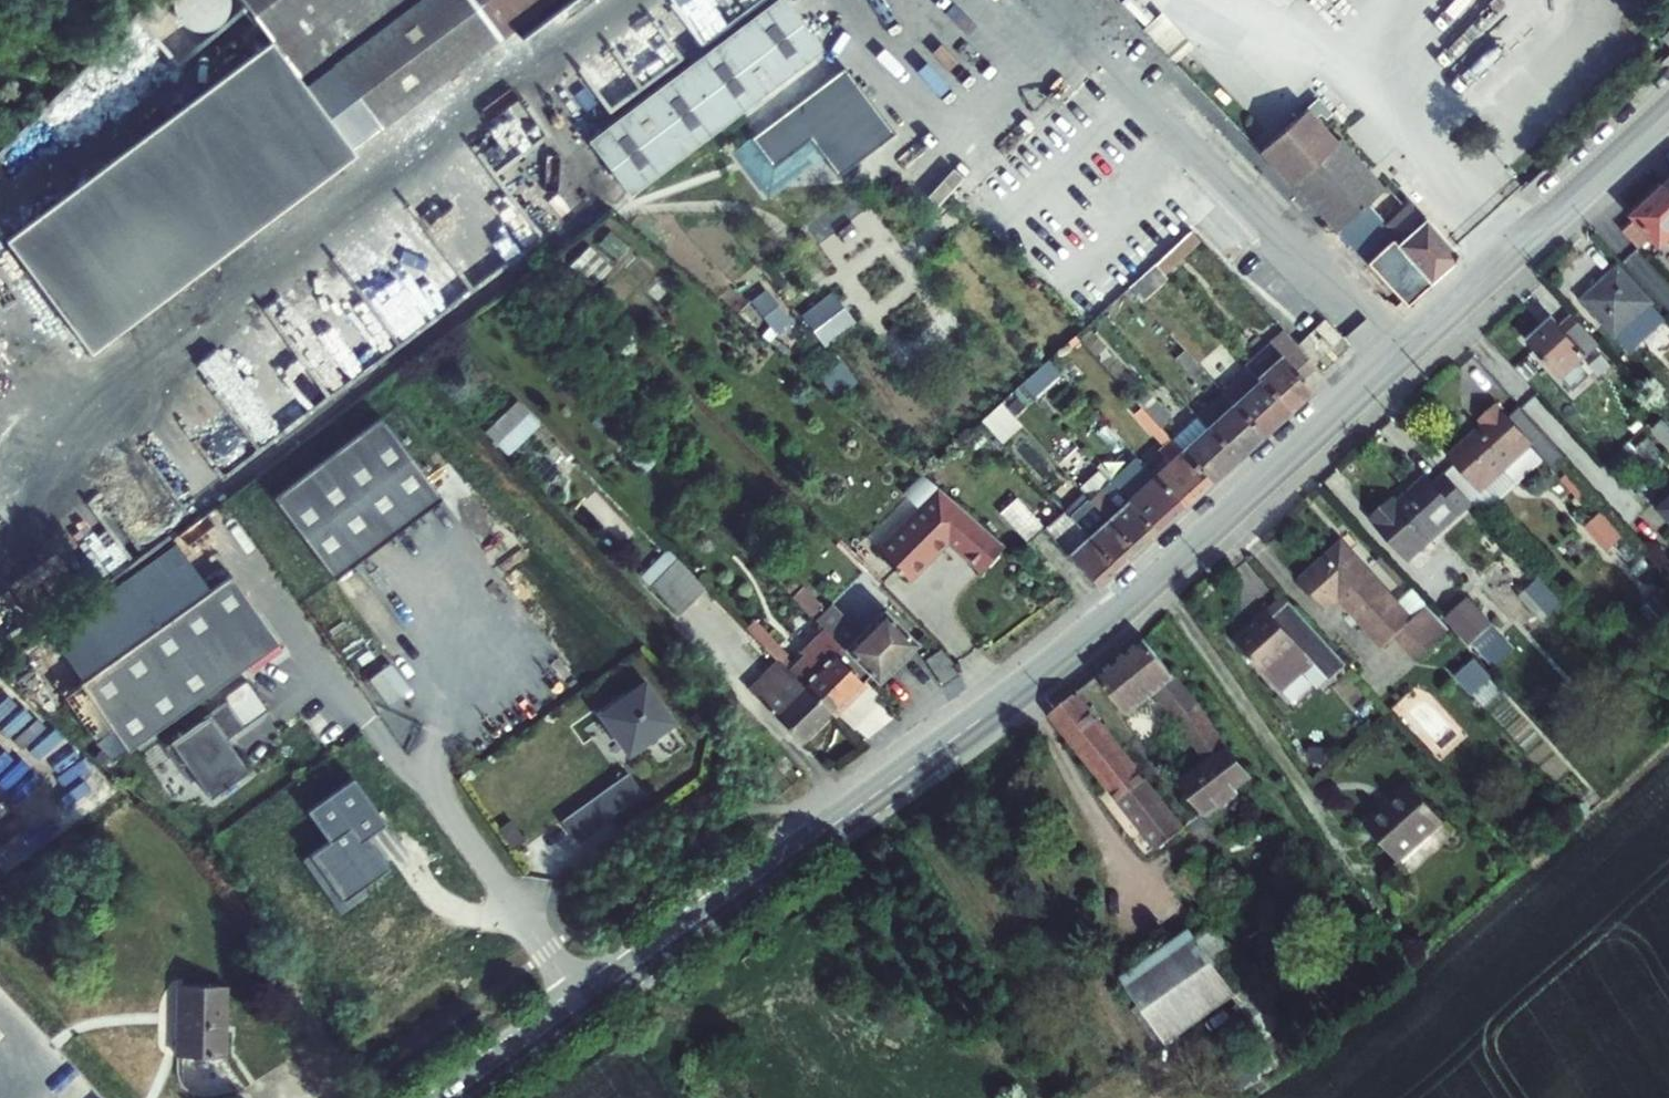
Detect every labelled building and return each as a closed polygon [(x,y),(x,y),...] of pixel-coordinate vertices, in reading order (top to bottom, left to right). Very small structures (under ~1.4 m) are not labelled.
[(269,36),(3,236),(88,347),(379,128),(331,64),(415,0),(242,0),(269,36)] [(169,10),(178,0),(159,0),(169,10)] [(331,64),(379,128),(549,0),(415,0),(331,64)] [(629,196),(820,51),(782,0),(778,0),(589,143),(629,196)] [(167,68),(170,66),(172,64),(175,61),(176,58),(178,55),(179,52),(180,49),(180,45),(179,39),(179,36),(177,33),(175,28),(172,25),(170,23),(166,21),(163,19),(159,17),(154,17),(150,17),(147,17),(143,18),(138,20),(135,23),(132,26),(129,29),(128,31),(126,34),(125,38),(125,41),(124,44),(125,48),(125,52),(126,54),(128,57),(129,60),(131,63),(134,66),(137,68),(140,70),(146,71),(150,72),(155,72),(160,71),(163,70),(167,68)] [(1660,39),(1668,49),(1668,31),(1660,39)] [(793,84),(803,97),(821,84),(811,70),(793,84)] [(756,133),(777,161),(794,147),(842,111),(821,84),(803,97),(756,133)] [(1384,189),(1337,140),(1333,144),(1312,121),(1319,114),(1324,119),(1331,114),(1317,98),(1260,150),(1290,183),(1300,174),(1367,244),(1378,234),(1358,212),(1384,189)] [(842,111),(777,161),(782,168),(800,154),(803,158),(851,122),(842,111)] [(1300,174),(1290,183),(1293,182),(1337,231),(1339,229),(1368,259),(1376,252),(1412,292),(1425,281),(1429,285),(1453,264),(1454,253),(1415,210),(1405,210),(1385,228),(1391,235),(1396,230),(1403,239),(1399,244),(1395,239),(1388,245),(1378,234),(1367,244),(1300,174)] [(1667,188),(1653,200),(1647,201),(1637,210),(1636,216),(1622,229),(1640,248),(1652,237),(1662,248),(1668,241),(1668,190),(1667,188)] [(1191,232),(1155,264),(1163,273),(1199,240),(1191,232)] [(1155,264),(1128,288),(1141,302),(1167,278),(1163,273),(1155,264)] [(1583,300),(1630,352),(1645,338),(1649,342),(1668,324),(1668,323),(1619,268),(1583,300)] [(772,286),(754,300),(786,341),(804,328),(772,286)] [(829,344),(861,320),(837,288),(805,312),(829,344)] [(1554,320),(1528,343),(1573,393),(1590,377),(1579,364),(1600,345),(1574,317),(1562,328),(1554,320)] [(1341,337),(1325,320),(1316,328),(1332,346),(1341,337)] [(1282,330),(1245,363),(1249,368),(1289,412),(1313,390),(1303,380),(1317,367),(1282,330)] [(1203,371),(1169,333),(1162,340),(1177,357),(1176,358),(1195,379),(1203,371)] [(1055,360),(1026,379),(1036,394),(1064,374),(1055,360)] [(1289,412),(1249,368),(1223,392),(1262,436),(1289,412)] [(1136,401),(1141,407),(1160,427),(1171,417),(1147,390),(1136,401)] [(1668,415),(1668,392),(1667,390),(1656,401),(1668,415)] [(1262,436),(1223,392),(1196,415),(1197,416),(1236,459),(1262,436)] [(512,453),(546,423),(523,398),(490,429),(512,453)] [(1001,403),(981,421),(1002,442),(1022,425),(1001,403)] [(1210,482),(1171,440),(1160,427),(1141,407),(1135,412),(1165,445),(1159,450),(1165,457),(1150,471),(1183,508),(1210,482)] [(1450,456),(1493,504),(1542,459),(1552,470),(1566,458),(1521,408),(1508,419),(1496,407),(1482,420),(1485,424),(1450,456)] [(1236,459),(1197,416),(1171,440),(1210,482),(1236,459)] [(381,418),(274,498),(335,580),(442,499),(381,418)] [(1665,420),(1654,430),(1668,446),(1668,425),(1665,420)] [(1183,508),(1150,471),(1138,459),(1111,484),(1156,532),(1183,508)] [(1111,484),(1108,481),(1099,470),(1080,487),(1085,493),(1136,550),(1156,532),(1111,484)] [(1409,559),(1472,503),(1447,476),(1435,487),(1427,479),(1398,505),(1394,501),(1374,519),(1409,559)] [(930,555),(948,537),(960,547),(958,550),(982,571),(1004,546),(940,489),(878,550),(909,580),(932,557),(930,555)] [(1653,506),(1668,524),(1668,492),(1653,506)] [(1136,550),(1085,493),(1064,511),(1117,568),(1136,550)] [(1045,527),(1017,497),(1001,512),(1029,542),(1044,528),(1045,527)] [(1117,568),(1064,511),(1063,510),(1045,527),(1044,528),(1096,586),(1117,568)] [(1590,525),(1613,550),(1629,535),(1606,510),(1590,525)] [(1342,543),(1301,580),(1326,609),(1339,598),(1383,648),(1396,636),(1418,661),(1451,631),(1429,607),(1413,621),(1342,543)] [(640,576),(651,586),(677,560),(667,549),(640,576)] [(1406,580),(1383,556),(1377,561),(1399,586),(1406,580)] [(679,615),(706,588),(677,560),(651,586),(679,615)] [(231,575),(79,683),(127,751),(279,642),(231,575)] [(1548,618),(1567,600),(1544,576),(1525,595),(1548,618)] [(802,587),(792,597),(822,628),(870,676),(876,683),(916,644),(883,610),(859,634),(830,605),(825,610),(802,587)] [(1331,648),(1285,596),(1235,639),(1282,691),(1331,648)] [(1499,636),(1490,627),(1493,625),(1469,598),(1446,618),(1470,645),(1472,643),(1481,653),(1499,636)] [(746,628),(780,662),(786,656),(787,654),(753,621),(746,628)] [(832,714),(870,676),(822,628),(800,651),(803,654),(794,664),(788,670),(832,714)] [(1197,704),(1144,638),(1097,677),(1127,715),(1156,692),(1178,720),(1207,763),(1179,785),(1202,816),(1251,778),(1226,748),(1197,704)] [(957,675),(940,650),(926,660),(943,685),(957,675)] [(788,670),(780,662),(750,692),(801,744),(832,714),(788,670)] [(1491,679),(1477,662),(1463,674),(1477,691),(1491,679)] [(234,781),(244,774),(235,761),(240,758),(226,739),(267,709),(246,679),(223,696),(226,701),(203,717),(205,719),(165,748),(189,782),(195,778),(210,798),(218,792),(220,795),(236,784),(234,781)] [(624,693),(599,711),(632,756),(674,727),(644,685),(627,698),(624,693)] [(1052,713),(1158,848),(1183,830),(1075,694),(1052,713)] [(235,761),(244,774),(249,770),(240,758),(235,761)] [(561,821),(575,840),(642,792),(628,773),(561,821)] [(328,841),(309,855),(341,900),(387,867),(371,844),(364,849),(359,842),(385,824),(352,778),(307,810),(328,841)] [(1411,785),(1382,810),(1386,815),(1414,789),(1411,785)] [(1382,810),(1366,825),(1399,863),(1444,823),(1414,789),(1386,815),(1382,810)] [(500,829),(511,844),(522,836),(511,821),(500,829)] [(341,900),(309,855),(301,860),(338,913),(366,893),(361,886),(341,900)] [(1190,930),(1121,980),(1165,1042),(1235,994),(1229,986),(1247,973),(1214,925),(1195,939),(1190,930)] [(224,1057),(226,986),(178,985),(177,1056),(224,1057)]
